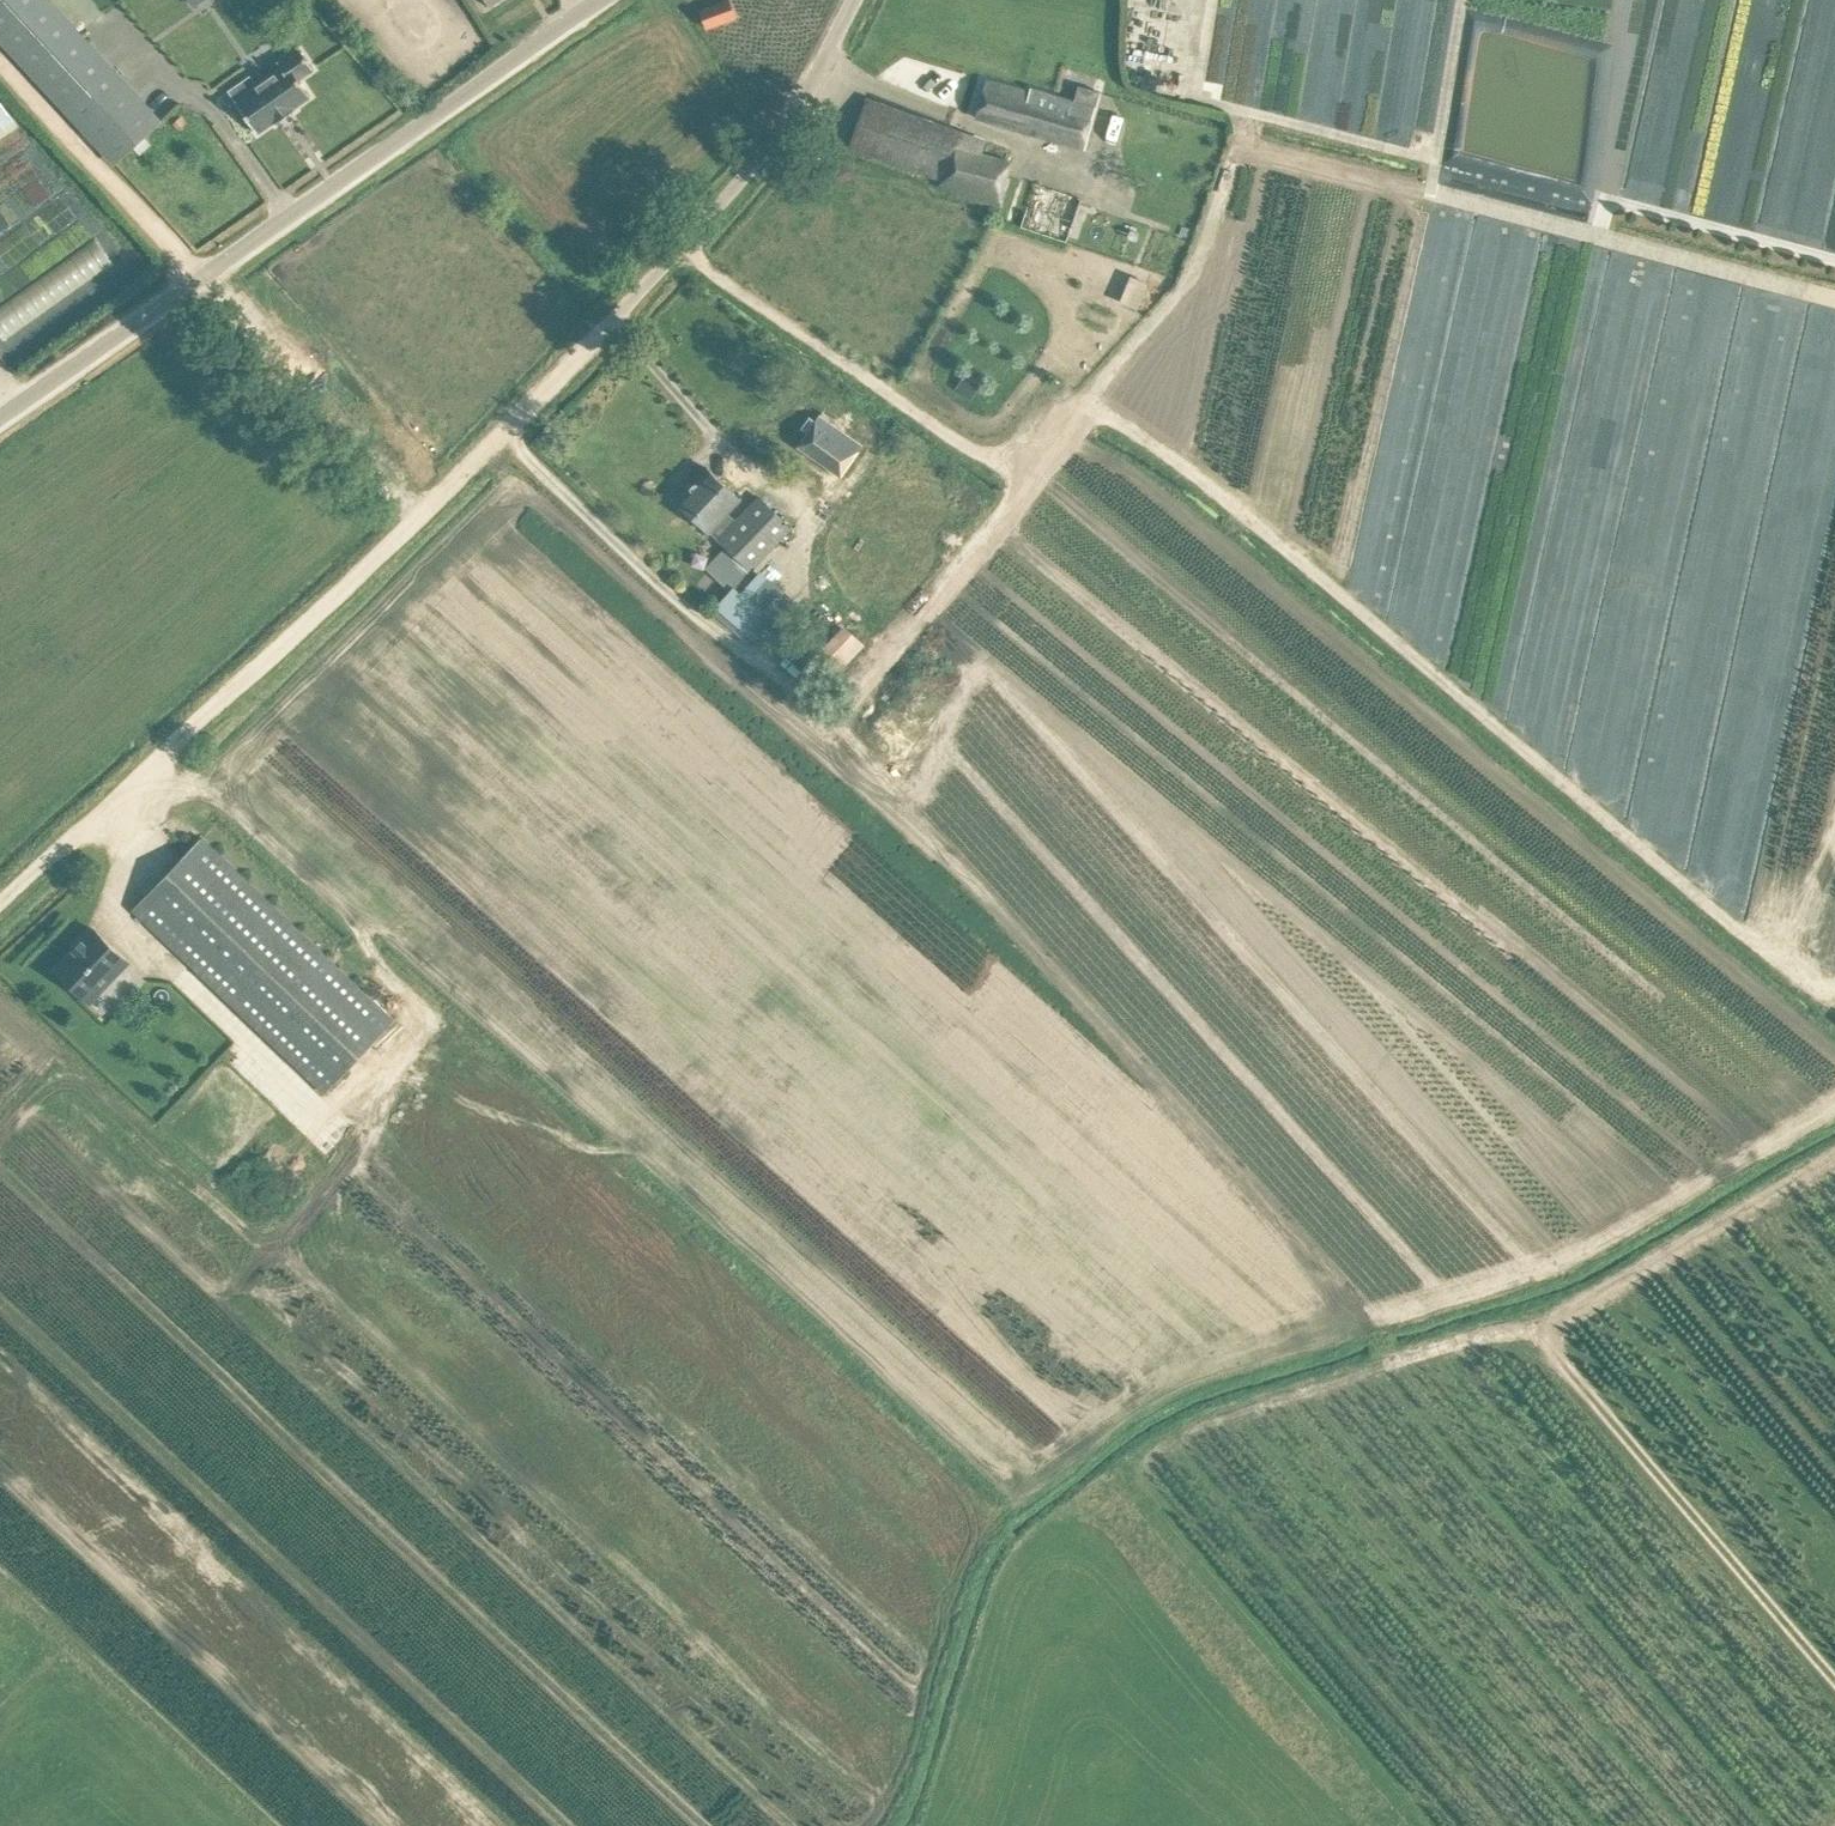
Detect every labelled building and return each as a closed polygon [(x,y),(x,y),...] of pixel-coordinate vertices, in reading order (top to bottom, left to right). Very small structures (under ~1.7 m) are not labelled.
[(117,162),(160,121),(48,0),(0,0),(0,35),(117,162)] [(707,27),(737,16),(731,0),(726,0),(700,9),(707,27)] [(295,107),(311,95),(300,78),(315,68),(298,45),(277,60),(281,67),(256,84),(250,75),(228,90),(258,132),(275,121),(276,123),(296,109),(295,107)] [(976,116),(999,123),(1084,147),(1100,91),(1079,85),(1075,100),(1031,87),(1030,92),(987,80),(976,116)] [(23,127),(0,90),(0,141),(23,127)] [(943,183),(1005,203),(1013,178),(1008,176),(1014,158),(985,149),(989,137),(890,106),(868,98),(851,146),(874,154),(945,176),(943,183)] [(3,198),(18,213),(38,203),(33,192),(38,187),(45,184),(33,158),(22,147),(26,143),(20,130),(0,139),(0,200),(3,198)] [(1084,196),(1035,181),(1033,188),(1025,213),(1020,228),(1069,243),(1084,196)] [(1142,306),(1154,278),(1138,271),(1126,299),(1142,306)] [(1699,271),(1625,548),(1660,558),(1656,573),(1676,578),(1683,553),(1751,571),(1760,536),(1805,548),(1804,552),(1823,556),(1829,535),(1809,530),(1818,496),(1829,499),(1834,476),(1834,307),(1699,271)] [(835,484),(860,450),(816,419),(796,446),(829,469),(824,477),(835,484)] [(737,519),(728,511),(740,497),(726,484),(709,468),(677,501),(694,518),(708,531),(709,530),(749,568),(790,525),(758,496),(737,519)] [(823,476),(815,486),(827,496),(835,486),(824,477),(823,476)] [(720,609),(756,640),(788,603),(724,547),(708,566),(736,590),(720,609)] [(807,664),(828,683),(865,644),(845,624),(807,664)] [(134,909),(326,1092),(395,1020),(203,837),(134,909)] [(56,969),(92,1003),(130,962),(95,928),(83,941),(82,940),(74,949),(75,950),(56,969)]
